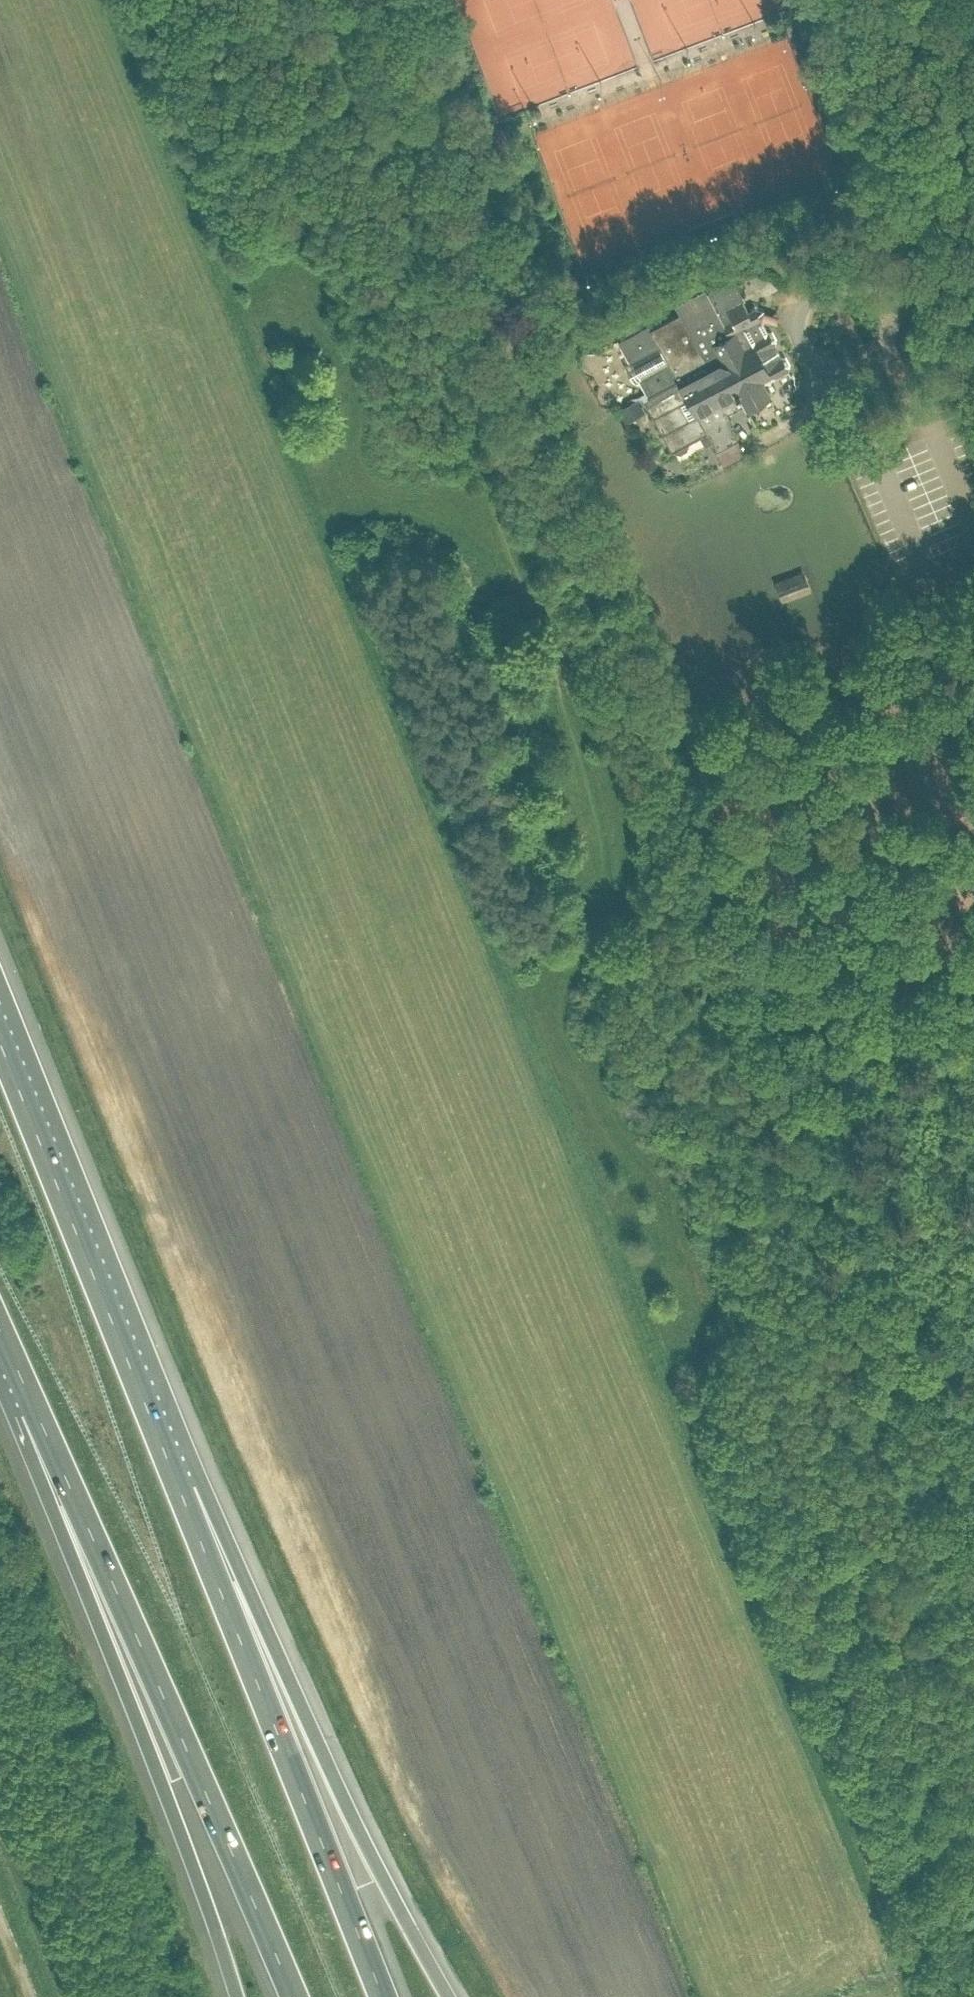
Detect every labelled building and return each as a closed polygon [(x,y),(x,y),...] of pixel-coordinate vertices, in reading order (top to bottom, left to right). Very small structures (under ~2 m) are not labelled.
[(648,396),(643,398),(672,450),(673,450),(674,450),(680,452),(687,448),(689,442),(689,441),(700,435),(701,438),(709,434),(717,449),(738,438),(724,414),(734,408),(731,402),(740,397),(746,408),(770,395),(762,380),(769,376),(774,376),(786,370),(788,365),(783,357),(779,356),(772,344),(774,339),(769,330),(765,330),(760,320),(763,311),(755,305),(749,309),(743,298),(745,297),(734,276),(708,290),(706,286),(676,302),(681,312),(652,327),(649,323),(642,326),(635,325),(628,329),(624,336),(618,340),(648,396)] [(772,382),(780,397),(805,384),(797,369),(772,382)] [(638,397),(617,408),(625,421),(645,410),(638,397)] [(772,421),(774,408),(762,406),(760,420),(772,421)]
